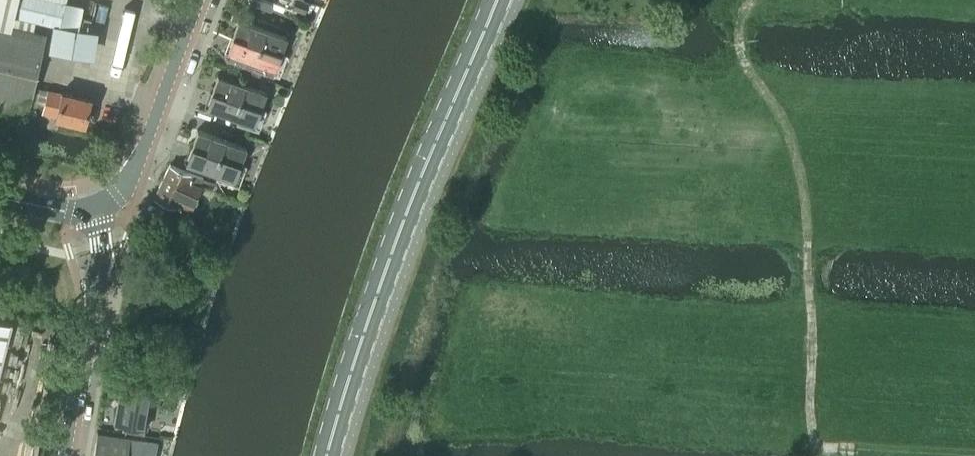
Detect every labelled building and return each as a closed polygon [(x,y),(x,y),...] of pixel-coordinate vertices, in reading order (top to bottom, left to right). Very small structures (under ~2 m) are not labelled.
[(34,20),(35,19),(59,24),(65,1),(59,0),(0,0),(0,12),(34,20)] [(269,6),(282,11),(285,3),(304,11),(308,1),(306,0),(254,0),(269,6)] [(25,113),(44,35),(32,32),(34,20),(0,12),(0,107),(25,113)] [(275,69),(287,38),(238,19),(225,51),(275,69)] [(248,66),(246,72),(259,77),(262,71),(248,66)] [(259,77),(246,72),(243,79),(257,84),(259,77)] [(254,125),(266,92),(217,74),(205,107),(254,125)] [(36,106),(44,108),(42,112),(56,115),(55,117),(83,123),(89,99),(61,92),(61,93),(48,90),(40,88),(36,106)] [(184,162),(207,171),(232,181),(245,148),(196,130),(184,162)] [(211,190),(214,183),(203,178),(203,177),(191,171),(170,162),(166,171),(154,197),(176,207),(176,205),(188,210),(200,185),(211,190)] [(192,221),(187,230),(201,237),(202,235),(206,228),(192,221)] [(10,321),(0,318),(0,361),(10,321)] [(121,385),(114,422),(146,427),(148,414),(150,405),(152,390),(121,385)] [(96,431),(92,455),(154,455),(157,442),(96,431)]
